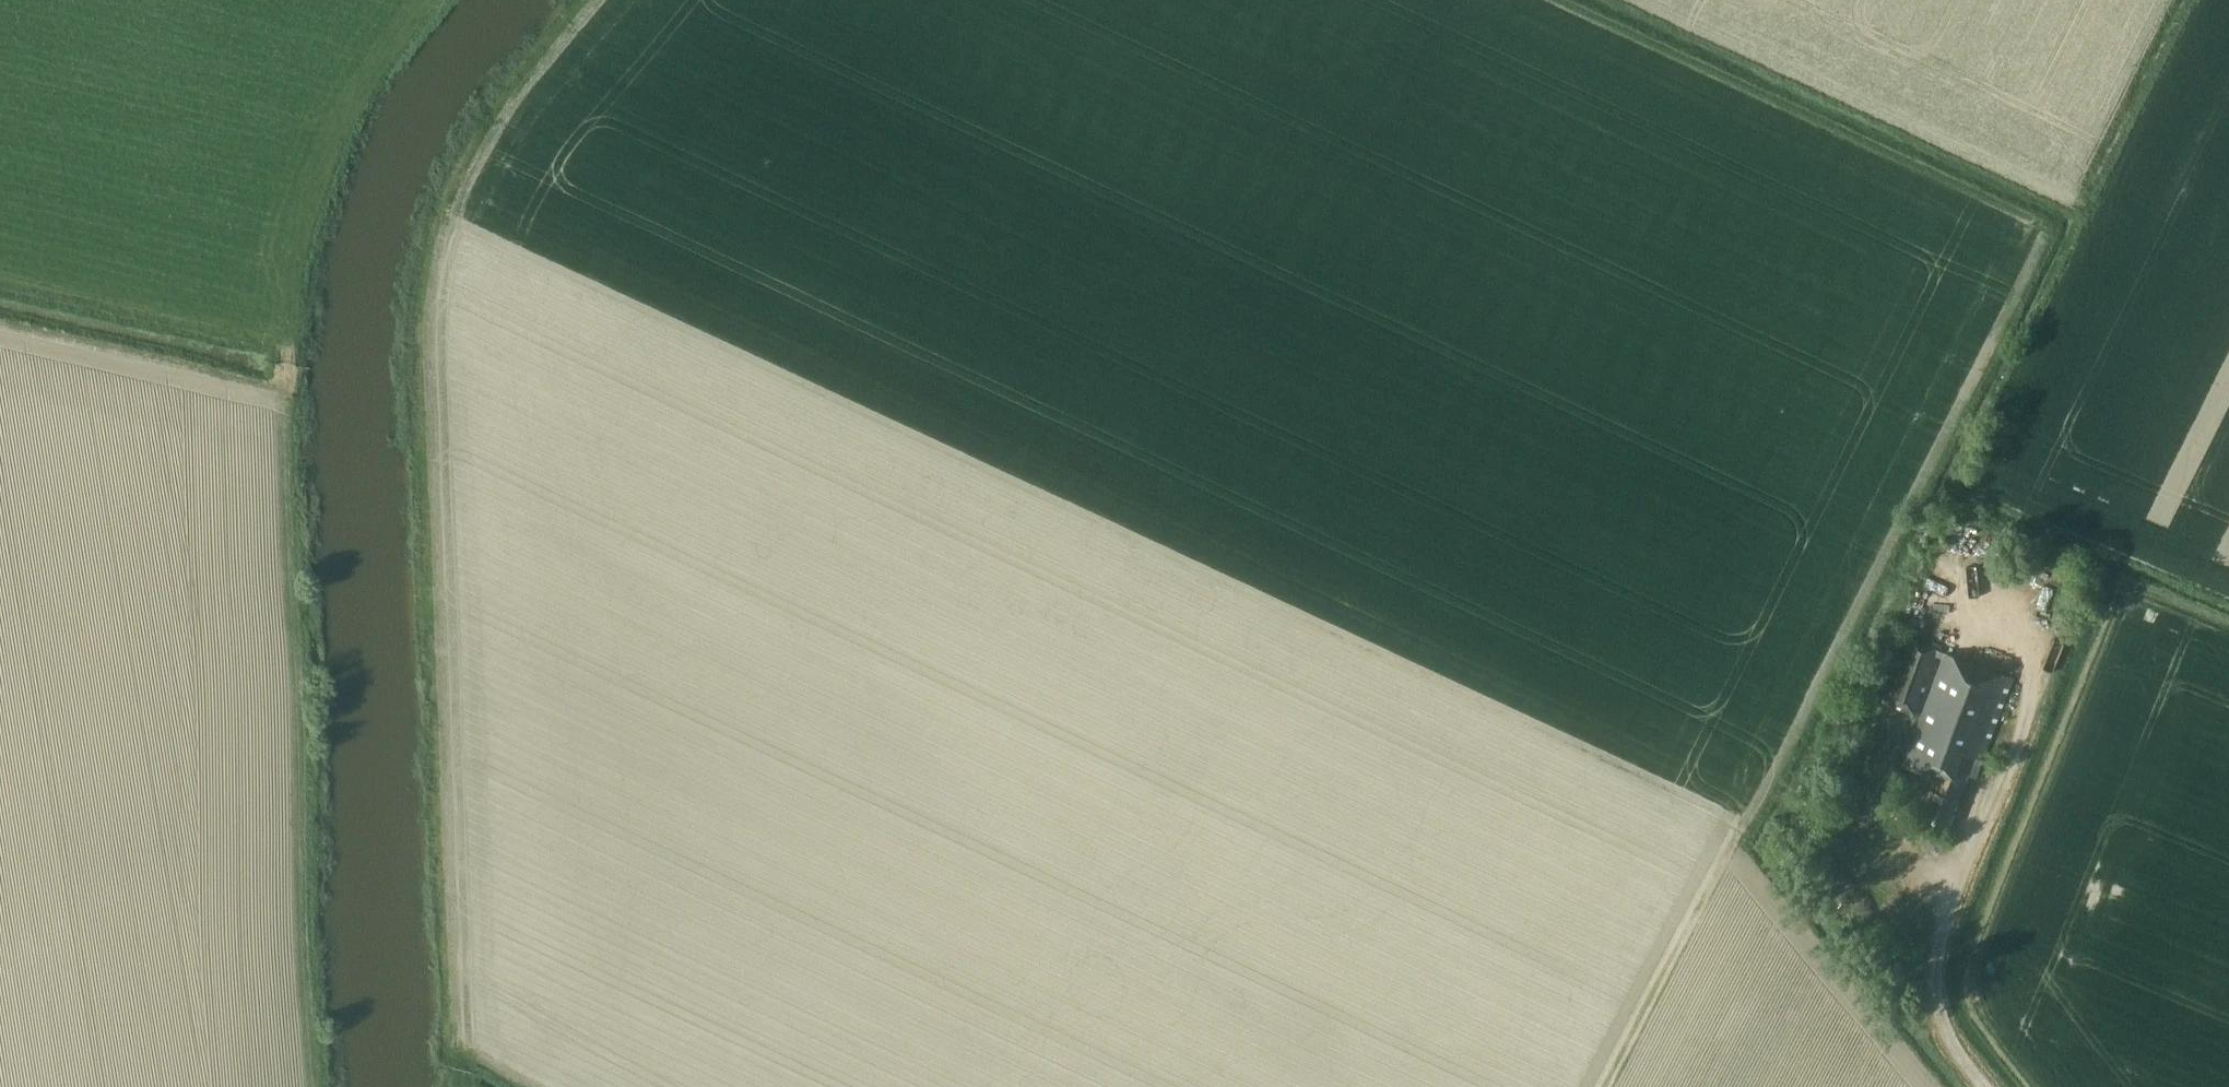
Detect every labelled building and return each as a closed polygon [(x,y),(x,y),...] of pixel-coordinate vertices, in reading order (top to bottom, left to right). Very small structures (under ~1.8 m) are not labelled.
[(1883,702),(1918,715),(1939,657),(1943,658),(1903,765),(1939,778),(1935,789),(1931,787),(1921,814),(1949,825),(1968,773),(1976,776),(2012,677),(1906,637),(1883,702)]
